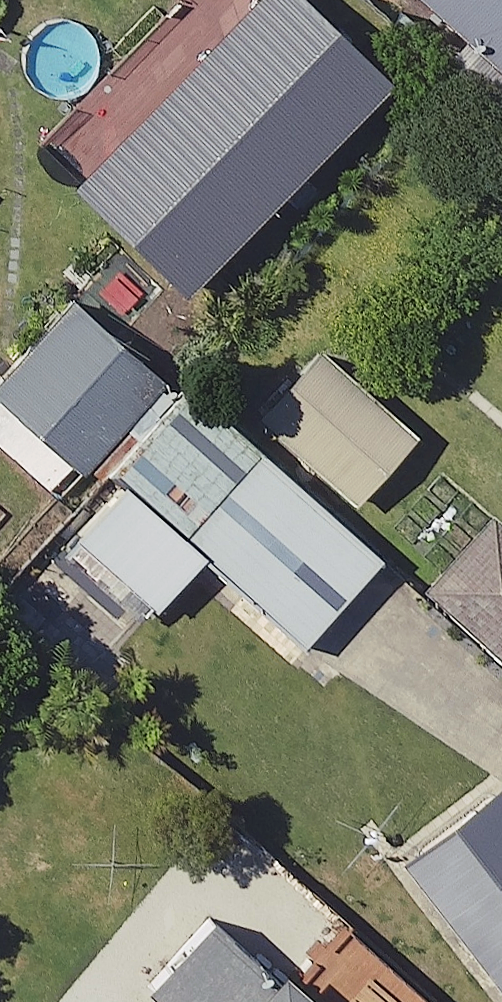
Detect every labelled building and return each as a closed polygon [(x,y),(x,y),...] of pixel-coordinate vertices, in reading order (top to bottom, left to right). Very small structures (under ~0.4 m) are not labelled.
[(315,0),(281,0),(96,208),(205,303),(404,78),(315,0)] [(432,4),(501,65),(501,0),(436,0),(432,4)] [(184,393),(87,308),(6,399),(103,485),(184,393)] [(434,445),(334,357),(272,427),(372,514),(434,445)] [(211,408),(92,542),(179,619),(217,575),(315,662),(396,571),(211,408)] [(437,599),(501,656),(501,526),(437,599)] [(501,975),(501,804),(420,866),(501,975)] [(303,983),(225,915),(156,992),(167,1001),(287,1001),(303,983)] [(303,983),(287,1001),(325,1001),(303,983)]
